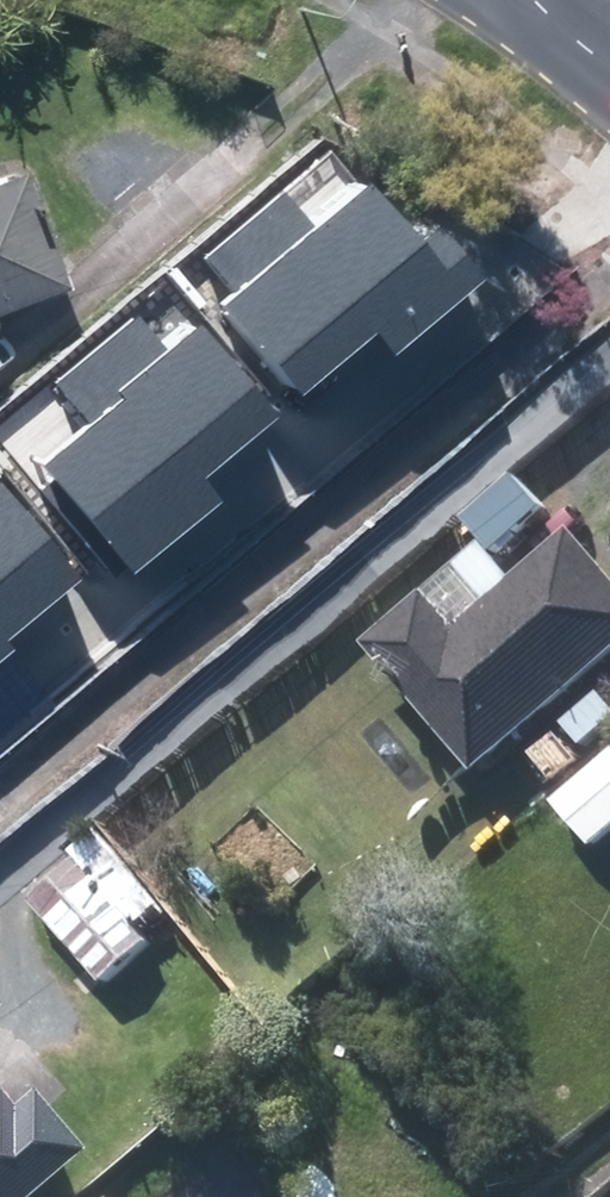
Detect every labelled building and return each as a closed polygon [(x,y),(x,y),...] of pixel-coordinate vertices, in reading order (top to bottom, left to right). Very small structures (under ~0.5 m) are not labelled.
[(71,276),(27,165),(0,176),(0,305),(71,276)] [(225,305),(303,395),(379,330),(397,351),(484,277),(440,226),(426,238),(372,176),(317,223),(286,188),(206,257),(238,294),(225,305)] [(91,427),(45,467),(135,574),(224,502),(206,480),(282,415),(202,324),(169,351),(139,314),(57,383),(91,427)] [(16,651),(9,641),(83,580),(2,481),(0,483),(0,664),(16,651)] [(593,534),(518,593),(486,552),(375,640),(479,771),(609,668),(609,557),(593,534)] [(555,803),(594,852),(609,839),(609,760),(555,803)] [(153,935),(176,914),(111,839),(35,905),(113,994),(165,949),(153,935)] [(0,1025),(0,1196),(11,1196),(69,1149),(39,1113),(68,1089),(18,1028),(0,1025)]
